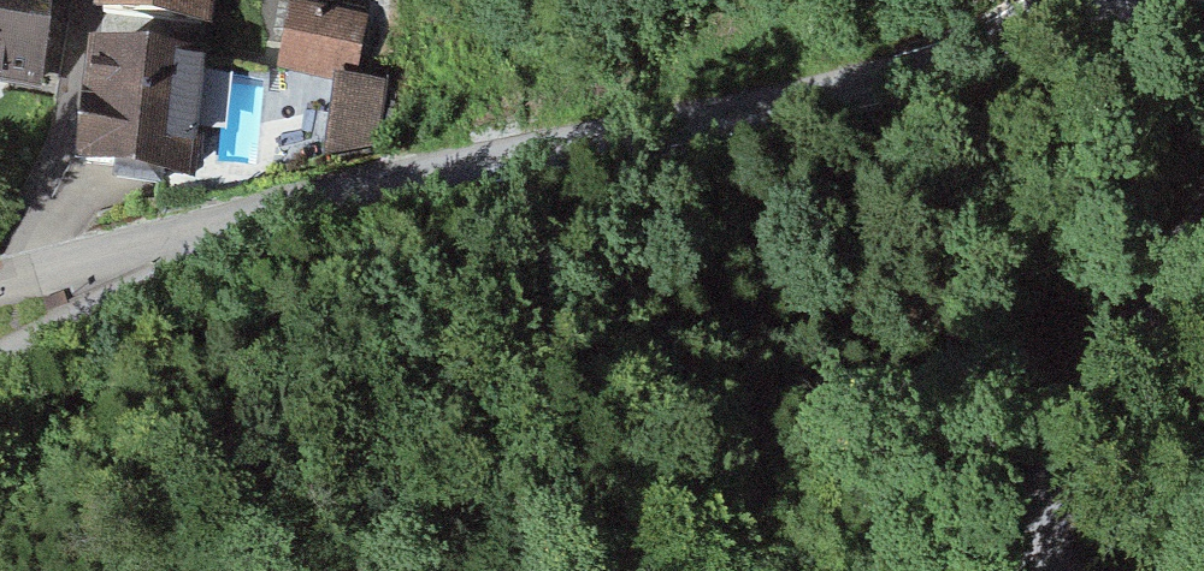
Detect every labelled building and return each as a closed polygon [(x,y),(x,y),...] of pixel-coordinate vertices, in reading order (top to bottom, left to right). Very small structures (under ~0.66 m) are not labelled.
[(40,79),(50,0),(0,0),(0,75),(40,79)] [(93,14),(222,30),(225,0),(95,0),(93,14)] [(379,15),(298,1),(285,72),(337,81),(324,159),(379,168),(393,86),(367,82),(379,15)] [(185,65),(103,55),(89,172),(171,182),(185,65)]
